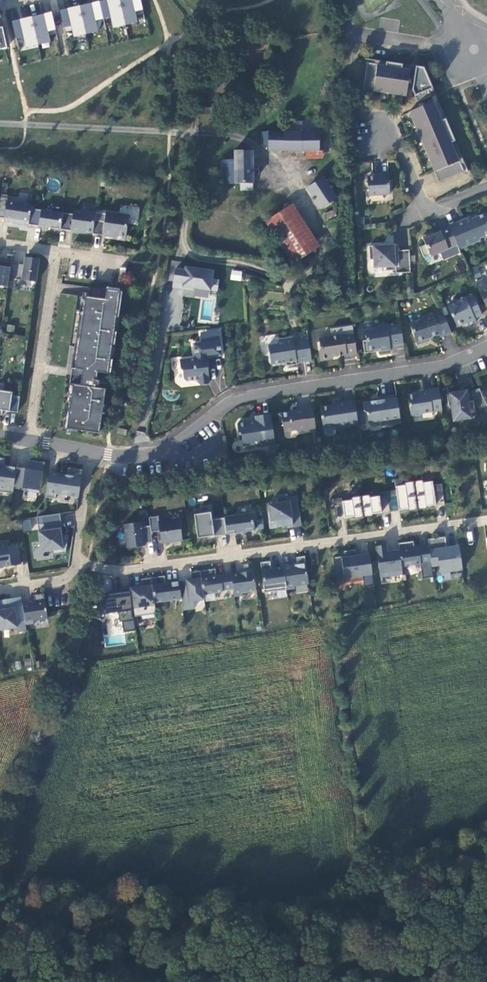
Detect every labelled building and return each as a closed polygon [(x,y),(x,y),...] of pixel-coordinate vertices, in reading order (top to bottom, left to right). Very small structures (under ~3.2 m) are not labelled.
[(120,0),(102,0),(100,1),(104,18),(111,17),(113,27),(126,25),(120,0)] [(141,0),(120,0),(126,25),(138,22),(137,15),(144,13),(141,0)] [(96,20),(104,18),(100,1),(80,5),(86,33),(99,31),(96,20)] [(74,36),(86,33),(80,5),(60,10),(65,31),(72,29),(74,36)] [(32,16),(39,44),(51,41),(49,34),(57,33),(52,11),(32,16)] [(32,16),(12,20),(16,38),(24,36),(26,47),(39,44),(32,16)] [(411,66),(375,61),(374,64),(366,63),(361,97),(373,99),(373,92),(406,97),(411,66)] [(424,69),(416,67),(412,91),(417,103),(435,96),(424,69)] [(464,163),(438,101),(409,113),(438,183),(464,172),(460,165),(464,163)] [(244,111),(244,124),(253,124),(253,111),(244,111)] [(320,128),(319,121),(310,121),(288,122),(287,131),(263,132),(263,144),(271,144),(271,150),(308,150),(308,159),(321,159),(320,149),(331,149),(331,128),(320,128)] [(224,162),(225,182),(242,181),(255,181),(254,173),(260,173),(260,163),(254,163),(253,150),(236,150),(237,161),(224,162)] [(383,176),(370,176),(371,195),(392,194),(391,172),(382,173),(383,176)] [(322,179),(308,188),(320,210),(336,200),(322,179)] [(242,181),(243,190),(256,190),(255,181),(242,181)] [(0,197),(0,218),(4,218),(4,221),(28,225),(31,209),(31,205),(7,201),(7,199),(0,197)] [(61,229),(63,213),(31,209),(28,225),(61,229)] [(486,230),(486,218),(483,209),(470,215),(469,213),(448,222),(449,224),(457,242),(458,245),(478,236),(480,233),(486,230)] [(61,229),(76,232),(80,232),(80,231),(93,233),(96,214),(77,211),(73,210),(73,215),(63,213),(61,229)] [(265,224),(290,267),(313,253),(288,210),(265,224)] [(106,214),(96,212),(96,214),(93,233),(93,234),(112,237),(112,236),(126,237),(129,216),(106,212),(106,214)] [(447,246),(457,242),(449,224),(439,228),(440,230),(434,233),(432,229),(421,233),(424,242),(419,244),(423,255),(429,252),(430,254),(439,250),(440,253),(449,249),(447,246)] [(384,242),(392,244),(394,237),(387,234),(384,242)] [(399,273),(413,272),(412,250),(400,250),(400,244),(371,246),(372,259),(377,259),(377,267),(389,267),(389,270),(399,270),(399,273)] [(8,287),(9,278),(11,263),(13,255),(7,254),(6,262),(0,261),(0,286),(8,287)] [(25,257),(24,264),(11,263),(9,278),(36,282),(40,259),(25,257)] [(454,265),(458,273),(465,270),(462,261),(454,265)] [(213,278),(214,269),(175,265),(171,295),(216,300),(219,279),(213,278)] [(241,281),(242,271),(231,270),(230,280),(241,281)] [(485,281),(477,285),(486,307),(486,286),(485,281)] [(90,296),(105,298),(105,290),(91,288),(90,296)] [(106,389),(95,387),(96,385),(99,385),(99,380),(96,380),(98,372),(108,374),(120,291),(107,289),(105,299),(86,296),(75,369),(82,370),(80,385),(73,384),(67,428),(100,433),(106,389)] [(474,295),(449,306),(457,326),(467,321),(469,326),(477,322),(476,318),(483,315),(474,295)] [(453,333),(443,311),(434,315),(434,313),(423,317),(424,319),(411,323),(418,345),(428,342),(432,337),(440,335),(441,337),(453,333)] [(367,340),(363,341),(366,353),(382,351),(391,350),(391,346),(404,344),(401,324),(388,326),(387,324),(380,325),(378,328),(366,330),(367,340)] [(348,355),(348,356),(358,354),(354,326),(332,329),(333,337),(321,339),(322,349),(320,351),(322,361),(331,360),(331,357),(348,355)] [(209,379),(207,355),(222,353),(219,329),(200,331),(201,340),(193,341),(195,355),(179,357),(180,366),(182,368),(183,376),(186,378),(197,377),(198,381),(200,382),(208,381),(209,379)] [(312,357),(309,338),(295,340),(294,337),(281,339),(279,343),(270,345),(272,361),(277,363),(287,362),(288,365),(298,364),(298,360),(312,357)] [(474,408),(486,406),(478,387),(470,391),(465,392),(465,394),(460,395),(459,384),(445,387),(448,405),(450,405),(453,420),(470,418),(469,413),(474,412),(474,408)] [(421,413),(441,409),(437,387),(427,389),(427,390),(419,392),(419,393),(407,395),(410,414),(413,416),(419,415),(421,413)] [(20,396),(12,395),(12,392),(0,391),(0,415),(2,415),(3,410),(18,412),(20,396)] [(366,412),(367,422),(380,420),(381,425),(400,422),(395,393),(376,396),(377,400),(361,402),(362,410),(366,412)] [(334,427),(357,423),(353,400),(336,403),(336,404),(319,407),(322,427),(334,424),(334,427)] [(306,430),(315,429),(311,407),(303,409),(303,407),(294,409),(294,410),(278,413),(279,421),(282,423),(283,431),(294,429),(297,431),(306,429),(306,430)] [(273,436),(269,412),(255,415),(255,420),(248,421),(244,418),(239,419),(236,423),(238,434),(241,435),(242,444),(261,441),(262,445),(272,444),(271,436),(273,436)] [(26,488),(26,491),(39,492),(43,464),(30,462),(29,470),(16,468),(14,486),(26,488)] [(13,494),(14,486),(16,468),(4,466),(0,465),(0,492),(13,494)] [(68,468),(67,475),(49,473),(45,497),(55,499),(56,494),(79,497),(83,470),(68,468)] [(422,480),(414,482),(418,510),(426,509),(426,506),(436,505),(434,492),(443,490),(442,484),(433,485),(432,482),(423,483),(422,480)] [(418,510),(414,482),(405,483),(405,485),(396,487),(396,490),(388,492),(388,498),(397,497),(399,510),(408,509),(409,511),(418,510)] [(388,498),(388,492),(379,493),(379,496),(370,497),(369,495),(360,496),(363,517),(372,516),(372,514),(381,513),(380,499),(388,498)] [(289,502),(269,505),(271,521),(276,521),(277,528),(301,524),(297,495),(289,497),(289,502)] [(363,517),(360,496),(351,498),(352,500),(342,501),(342,498),(333,499),(334,506),(343,504),(345,518),(354,516),(354,519),(363,517)] [(211,512),(194,514),(198,538),(227,534),(224,517),(212,519),(211,512)] [(252,513),(224,517),(227,534),(254,531),(252,513)] [(60,514),(37,517),(42,551),(52,550),(53,555),(66,553),(68,538),(63,538),(60,514)] [(158,516),(149,518),(150,526),(151,532),(160,531),(161,544),(182,540),(179,518),(159,521),(158,516)] [(141,522),(124,525),(127,548),(145,546),(144,543),(152,542),(151,532),(150,526),(142,527),(141,522)] [(428,539),(429,547),(431,561),(432,566),(439,565),(440,572),(462,569),(459,546),(447,548),(445,537),(428,539)] [(20,564),(17,545),(8,546),(7,541),(0,543),(0,568),(20,564)] [(398,543),(399,550),(401,566),(421,564),(421,562),(431,561),(429,547),(414,548),(413,541),(398,543)] [(376,546),(377,556),(380,577),(402,574),(401,566),(399,550),(387,552),(386,545),(376,546)] [(342,556),(333,557),(335,576),(344,575),(345,583),(363,580),(364,587),(373,586),(370,560),(358,561),(356,549),(342,551),(342,556)] [(284,567),(287,589),(295,588),(294,585),(309,584),(305,556),(296,557),(297,565),(284,567)] [(270,561),(260,562),(264,593),(284,590),(287,589),(284,567),(271,568),(270,561)] [(244,572),(231,574),(233,589),(234,596),(243,595),(242,593),(256,591),(252,564),(244,565),(244,572)] [(215,569),(200,571),(203,594),(223,592),(223,590),(233,589),(231,574),(216,576),(215,569)] [(191,580),(179,582),(181,599),(183,610),(195,609),(194,601),(204,599),(203,594),(200,571),(190,572),(191,580)] [(164,576),(151,578),(154,602),(181,599),(179,582),(165,583),(164,576)] [(142,587),(129,589),(133,617),(156,614),(154,602),(151,578),(141,579),(142,587)] [(106,636),(135,631),(129,591),(99,596),(106,636)] [(35,603),(22,605),(26,624),(34,623),(33,621),(47,618),(44,594),(34,595),(35,603)] [(17,627),(17,632),(27,631),(26,624),(22,605),(21,597),(0,600),(0,630),(17,627)]
